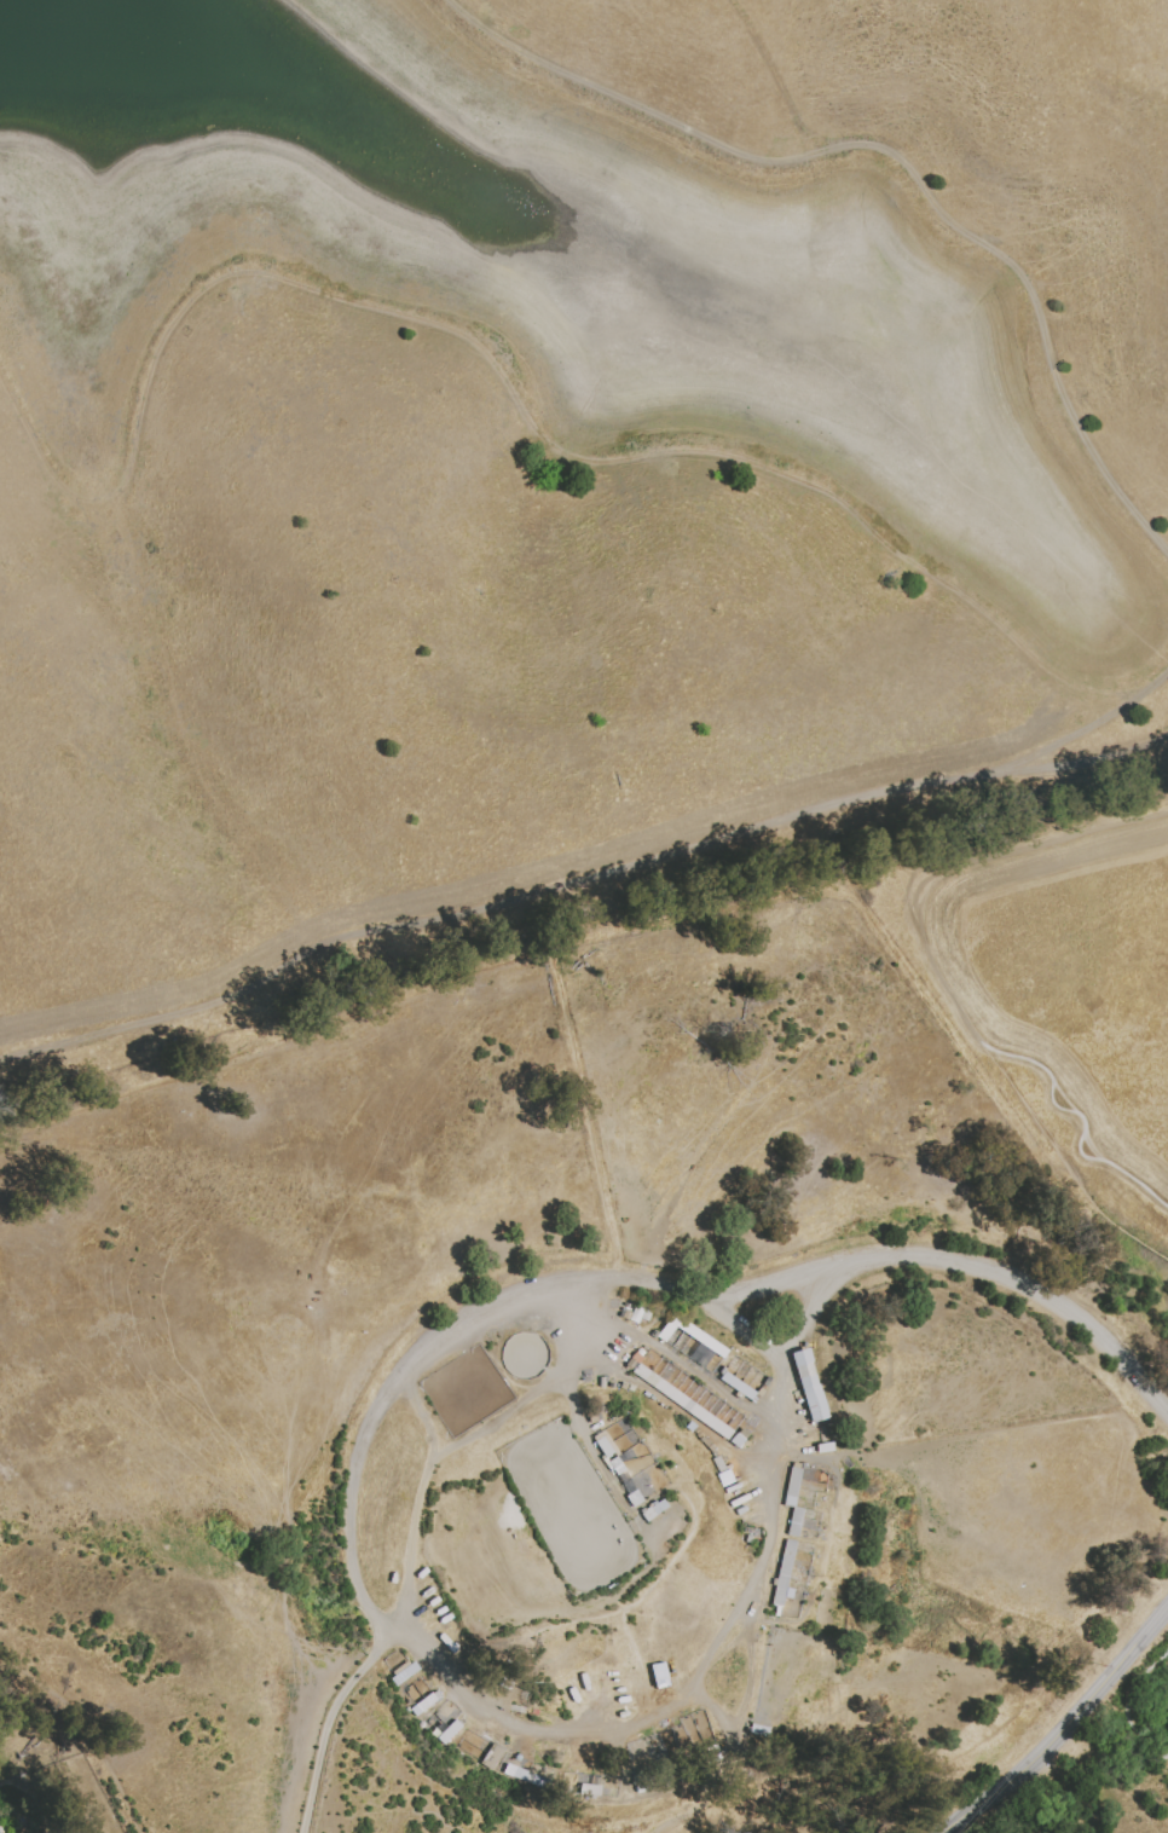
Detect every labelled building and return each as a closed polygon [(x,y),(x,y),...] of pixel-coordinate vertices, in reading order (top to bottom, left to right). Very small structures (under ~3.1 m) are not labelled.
[(727,1350),(673,1313),(657,1337),(679,1352),(690,1337),(722,1359),(727,1350)] [(676,1336),(759,1392),(753,1401),(669,1346),(676,1336)] [(797,1371),(813,1366),(822,1403),(806,1407),(797,1371)] [(634,1376),(641,1367),(734,1435),(728,1444),(634,1376)] [(734,1447),(745,1433),(752,1438),(740,1452),(734,1447)] [(604,1458),(613,1453),(602,1436),(593,1441),(604,1458)] [(600,1447),(608,1442),(619,1457),(609,1463),(600,1447)] [(614,1468),(621,1462),(629,1473),(620,1479),(614,1468)] [(791,1471),(803,1474),(798,1508),(787,1507),(791,1471)] [(631,1500),(642,1496),(648,1505),(636,1511),(631,1500)] [(647,1521),(661,1510),(667,1517),(653,1528),(647,1521)] [(794,1510),(806,1514),(803,1539),(791,1538),(794,1510)] [(788,1543),(800,1545),(787,1608),(776,1608),(788,1543)] [(436,1738),(443,1745),(461,1726),(454,1720),(436,1738)] [(527,1772),(506,1764),(502,1773),(523,1781),(527,1772)] [(579,1795),(599,1796),(599,1785),(580,1785),(579,1795)]
